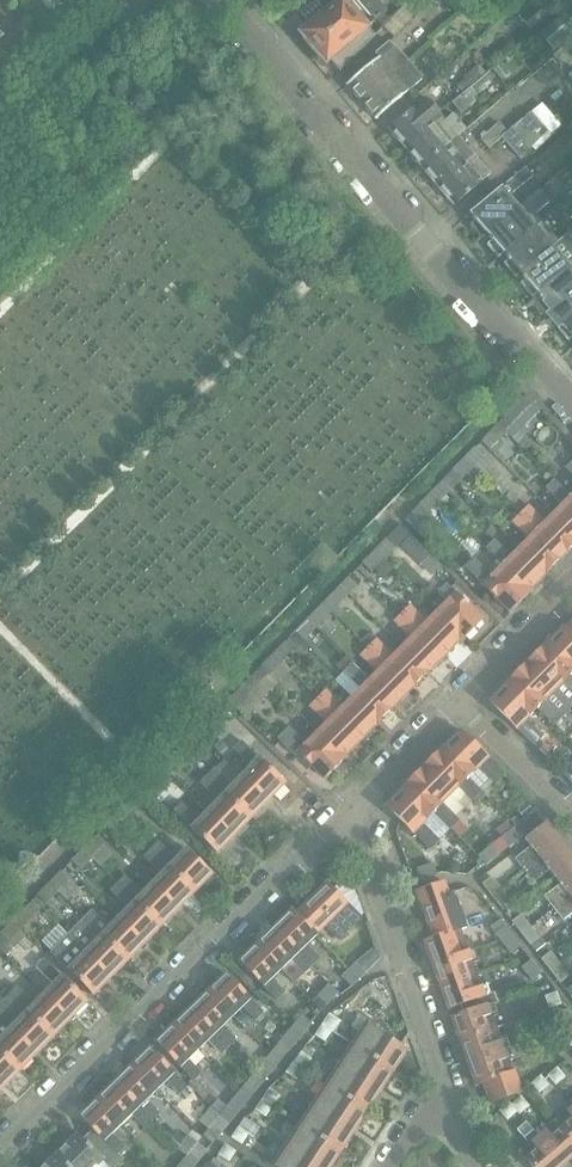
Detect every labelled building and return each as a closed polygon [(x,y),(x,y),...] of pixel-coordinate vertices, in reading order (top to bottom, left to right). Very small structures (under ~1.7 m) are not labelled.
[(302,33),(326,61),(389,8),(383,0),(339,0),(301,32),(302,33)] [(555,7),(549,0),(526,0),(525,1),(531,8),(520,18),(529,30),(555,7)] [(557,52),(571,39),(571,17),(568,12),(542,33),(557,52)] [(362,102),(409,62),(394,44),(346,84),(362,102)] [(409,62),(362,102),(375,119),(423,79),(409,62)] [(472,88),(476,94),(484,87),(483,86),(494,77),(489,72),(472,87),(472,88)] [(559,131),(546,115),(568,96),(560,87),(537,107),(538,107),(531,113),(509,133),(503,138),(521,158),(532,148),(537,152),(559,131)] [(481,99),(476,94),(472,88),(454,103),(463,115),(481,99)] [(405,148),(441,117),(425,98),(389,129),(405,148)] [(449,144),(457,137),(441,117),(405,148),(421,167),(449,144)] [(503,138),(509,133),(500,123),(482,139),(490,150),(503,138)] [(437,187),(474,156),(469,150),(460,158),(449,144),(421,167),(437,187)] [(474,156),(437,187),(453,206),(490,176),(474,156)] [(519,207),(510,197),(534,177),(527,168),(502,187),(468,214),(486,235),(519,207)] [(503,256),(536,227),(543,222),(537,215),(551,203),(540,190),(519,207),(486,235),(503,256)] [(520,275),(553,247),(536,227),(503,256),(520,275)] [(537,296),(570,268),(553,247),(520,275),(537,296)] [(571,317),(571,270),(570,268),(537,296),(562,326),(571,317)] [(562,326),(571,338),(571,317),(562,326)] [(515,436),(541,409),(527,395),(501,422),(515,436)] [(494,412),(500,406),(496,402),(490,408),(494,412)] [(501,450),(515,436),(501,422),(487,437),(501,450)] [(473,468),(485,456),(476,447),(465,459),(473,468)] [(461,480),(473,468),(465,459),(453,471),(461,480)] [(571,495),(553,476),(545,484),(564,503),(555,511),(571,528),(571,494),(571,495)] [(441,501),(452,489),(444,481),(432,493),(441,501)] [(429,513),(441,501),(432,493),(420,505),(429,513)] [(555,511),(544,522),(518,497),(511,504),(517,511),(563,556),(571,546),(571,528),(555,511)] [(545,573),(563,556),(517,511),(511,517),(530,537),(520,548),(545,573)] [(545,573),(520,548),(511,557),(492,537),(484,545),(504,564),(531,591),(531,590),(530,589),(545,573)] [(383,560),(395,548),(387,540),(375,552),(383,560)] [(372,572),(383,560),(375,552),(363,564),(372,572)] [(531,591),(504,564),(492,577),(478,563),(470,571),(511,611),(531,591)] [(349,595),(361,583),(353,574),(341,586),(349,595)] [(465,638),(483,620),(442,578),(434,586),(447,600),(438,610),(465,638)] [(338,607),(349,595),(341,586),(329,599),(338,607)] [(465,638),(438,610),(427,621),(407,602),(401,608),(446,654),(461,638),(463,640),(465,638)] [(317,628),(328,616),(320,608),(308,620),(317,628)] [(429,671),(446,654),(401,608),(392,617),(411,636),(402,645),(429,671)] [(563,628),(562,627),(542,648),(569,675),(571,673),(571,619),(563,628)] [(305,640),(317,628),(308,620),(296,632),(305,640)] [(429,671),(402,645),(392,655),(373,636),(366,644),(411,689),(429,671)] [(283,663),(294,651),(286,643),(274,655),(283,663)] [(394,706),(411,689),(366,644),(359,651),(378,670),(368,680),(394,706)] [(542,648),(525,665),(571,710),(571,678),(569,675),(542,648)] [(271,675),(283,663),(274,655),(262,667),(271,675)] [(394,706),(368,680),(349,661),(341,668),(360,687),(352,696),(378,722),(394,706)] [(571,710),(525,665),(508,682),(536,709),(554,727),(571,710)] [(237,710),(264,682),(256,674),(228,702),(237,710)] [(536,709),(508,682),(488,702),(529,742),(534,747),(543,739),(524,721),(536,709)] [(378,722),(352,696),(341,706),(323,688),(313,697),(359,742),(378,722)] [(344,756),(359,742),(313,697),(308,702),(327,721),(315,733),(343,761),(346,758),(344,756)] [(206,742),(218,730),(210,721),(198,733),(206,742)] [(343,761),(315,733),(304,743),(291,730),(283,738),(325,779),(343,761)] [(496,785),(505,776),(461,731),(440,752),(468,779),(479,768),(496,785)] [(189,759),(201,747),(192,739),(180,751),(189,759)] [(240,775),(265,800),(282,783),(241,741),(233,749),(243,759),(247,755),(253,761),(240,775)] [(177,771),(189,759),(180,751),(169,763),(177,771)] [(485,796),(468,779),(440,752),(424,769),(451,796),(459,788),(476,805),(485,796)] [(265,800),(240,775),(228,787),(222,781),(225,778),(215,768),(207,775),(249,817),(265,800)] [(443,804),(451,796),(424,769),(406,786),(434,813),(451,830),(460,821),(443,804)] [(232,834),(249,817),(207,775),(199,784),(206,791),(197,799),(232,834)] [(149,800),(165,784),(157,776),(141,793),(149,800)] [(423,824),(434,813),(406,786),(387,806),(399,818),(431,850),(440,841),(423,824)] [(215,851),(232,834),(197,799),(189,808),(182,801),(173,810),(215,851)] [(126,823),(138,811),(129,803),(118,815),(126,823)] [(518,829),(525,837),(526,838),(524,840),(529,846),(513,859),(522,871),(560,841),(546,823),(547,823),(537,810),(516,826),(518,829)] [(114,835),(126,823),(118,815),(106,827),(114,835)] [(525,837),(518,829),(506,838),(512,846),(525,837)] [(92,858),(104,846),(96,837),(84,849),(92,858)] [(565,847),(560,841),(522,871),(531,883),(547,870),(553,877),(571,862),(571,857),(565,847)] [(210,873),(186,849),(172,863),(165,855),(169,851),(160,842),(151,851),(193,891),(210,873)] [(500,856),(491,845),(478,856),(486,867),(500,856)] [(81,870),(92,858),(84,849),(72,861),(81,870)] [(176,908),(193,891),(151,851),(143,858),(153,868),(157,864),(164,872),(151,884),(176,908)] [(434,862),(416,868),(421,882),(438,875),(434,862)] [(571,893),(571,862),(553,877),(558,884),(543,897),(552,909),(571,893)] [(59,892),(70,880),(62,872),(50,884),(59,892)] [(176,908),(151,884),(140,896),(133,889),(136,885),(126,875),(117,884),(159,925),(176,908)] [(493,896),(503,889),(493,877),(484,884),(493,896)] [(421,907),(454,896),(449,878),(415,890),(421,907)] [(47,904),(59,892),(50,884),(38,896),(47,904)] [(143,942),(159,925),(117,884),(109,892),(119,902),(123,899),(130,906),(118,918),(143,942)] [(329,884),(297,915),(316,934),(326,925),(340,940),(362,918),(329,884)] [(493,896),(503,908),(512,901),(503,889),(493,896)] [(552,909),(561,920),(571,912),(571,893),(552,909)] [(461,900),(457,902),(454,896),(421,907),(431,938),(462,927),(470,925),(461,900)] [(21,931),(32,919),(24,910),(12,922),(21,931)] [(143,942),(118,918),(106,930),(99,923),(102,919),(92,910),(84,918),(126,959),(143,942)] [(317,935),(316,934),(297,915),(294,911),(278,927),(315,966),(321,959),(307,945),(317,935)] [(523,934),(532,927),(523,914),(514,922),(523,934)] [(84,918),(67,936),(84,952),(109,976),(126,959),(84,918)] [(9,943),(21,931),(12,922),(0,934),(9,943)] [(504,939),(511,933),(503,922),(495,928),(504,939)] [(278,927),(259,944),(282,968),(292,959),(306,974),(315,966),(278,927)] [(471,939),(467,940),(462,927),(431,938),(432,939),(425,941),(432,963),(475,948),(471,939)] [(523,934),(532,946),(542,939),(532,927),(523,934)] [(511,933),(504,939),(513,950),(520,944),(511,933)] [(67,936),(50,953),(92,993),(109,976),(84,952),(67,936)] [(282,968),(259,944),(241,962),(278,1000),(286,993),(272,978),(282,968)] [(440,985),(478,972),(473,960),(478,958),(475,948),(432,963),(440,985)] [(552,971),(562,964),(552,952),(543,959),(552,971)] [(44,993),(69,1018),(86,1001),(44,959),(36,967),(46,977),(49,973),(56,980),(44,993)] [(543,973),(535,962),(527,968),(535,979),(543,973)] [(357,963),(350,970),(360,980),(367,973),(357,963)] [(552,971),(561,983),(571,976),(562,964),(552,971)] [(360,980),(350,970),(343,977),(353,987),(360,980)] [(490,992),(486,983),(482,984),(478,972),(440,985),(447,1007),(456,1004),(490,992)] [(211,995),(235,1019),(243,1010),(252,1018),(261,1010),(229,977),(211,995)] [(338,991),(331,985),(322,996),(329,1002),(338,991)] [(69,1018),(44,993),(32,1005),(25,998),(27,995),(18,986),(10,994),(52,1035),(69,1018)] [(501,1002),(497,990),(490,992),(494,1005),(501,1002)] [(461,1016),(494,1005),(490,992),(456,1004),(461,1016)] [(550,1009),(563,1004),(559,992),(546,996),(550,1009)] [(35,1053),(52,1035),(10,994),(2,1001),(12,1011),(16,1007),(23,1014),(10,1028),(35,1053)] [(223,1030),(235,1019),(211,995),(194,1012),(226,1044),(231,1038),(223,1030)] [(459,1040),(497,1027),(493,1016),(497,1014),(494,1005),(461,1016),(452,1019),(459,1040)] [(569,1028),(571,1027),(571,1011),(571,1009),(561,1013),(567,1029),(569,1028)] [(217,1053),(226,1044),(194,1012),(176,1029),(200,1053),(210,1044),(217,1053)] [(323,1025),(334,1032),(341,1021),(330,1014),(323,1025)] [(303,1018),(294,1029),(301,1035),(310,1024),(303,1018)] [(410,1051),(398,1043),(370,1024),(355,1046),(396,1071),(410,1051)] [(327,1043),(334,1032),(323,1025),(316,1036),(327,1043)] [(467,1063),(509,1048),(506,1038),(501,1040),(497,1027),(459,1040),(467,1063)] [(10,1028),(0,1037),(0,1052),(18,1070),(35,1053),(10,1028)] [(191,1063),(200,1053),(176,1029),(159,1046),(191,1079),(197,1071),(191,1063)] [(294,1029),(271,1056),(278,1062),(294,1043),(301,1035),(294,1029)] [(383,1092),(396,1071),(355,1046),(342,1066),(383,1092)] [(512,1072),(508,1059),(512,1058),(509,1048),(467,1063),(474,1085),(482,1082),(512,1072)] [(170,1102),(187,1085),(155,1051),(137,1068),(160,1092),(170,1102)] [(18,1070),(0,1052),(0,1086),(1,1087),(18,1070)] [(295,1063),(305,1070),(306,1071),(313,1060),(302,1052),(295,1063)] [(271,1056),(255,1074),(263,1081),(278,1062),(271,1056)] [(305,1070),(295,1063),(294,1062),(287,1073),(298,1080),(305,1070)] [(370,1112),(383,1092),(342,1066),(329,1086),(370,1112)] [(567,1078),(558,1067),(548,1076),(557,1086),(567,1078)] [(150,1103),(160,1092),(137,1068),(119,1085),(152,1119),(159,1113),(150,1103)] [(514,1071),(512,1072),(482,1082),(490,1107),(523,1095),(522,1093),(539,1077),(533,1070),(519,1083),(514,1071)] [(254,1091),(263,1081),(255,1074),(247,1084),(254,1091)] [(532,1084),(534,1086),(541,1094),(550,1085),(542,1076),(532,1084)] [(146,1125),(152,1119),(119,1085),(102,1101),(125,1126),(136,1116),(146,1125)] [(357,1132),(370,1112),(329,1086),(316,1106),(357,1132)] [(282,1096),(271,1089),(270,1088),(263,1100),(275,1107),(282,1096)] [(247,1100),(246,1100),(240,1094),(233,1101),(239,1108),(247,1100)] [(531,1106),(523,1097),(522,1096),(512,1105),(518,1112),(521,1115),(531,1106)] [(565,1096),(558,1102),(567,1112),(556,1121),(571,1140),(571,1104),(565,1096)] [(267,1118),(275,1107),(263,1100),(256,1111),(267,1118)] [(115,1136),(125,1126),(102,1101),(84,1118),(94,1129),(116,1153),(117,1152),(125,1145),(115,1136)] [(518,1112),(512,1105),(510,1102),(500,1111),(509,1121),(518,1112)] [(229,1105),(220,1115),(227,1122),(236,1111),(229,1105)] [(344,1152),(357,1132),(316,1106),(303,1127),(344,1152)] [(227,1122),(220,1115),(212,1109),(203,1120),(218,1133),(227,1122)] [(545,1130),(537,1120),(530,1126),(560,1161),(571,1151),(571,1140),(556,1121),(545,1130)] [(560,1161),(530,1126),(523,1132),(532,1143),(521,1152),(533,1166),(553,1166),(560,1161)] [(233,1138),(244,1145),(251,1134),(240,1127),(233,1138)] [(344,1152),(303,1127),(290,1147),(322,1166),(334,1166),(344,1152)] [(117,1152),(116,1153),(94,1129),(83,1140),(104,1162),(105,1161),(110,1166),(116,1166),(124,1160),(117,1152)] [(210,1150),(191,1134),(178,1149),(183,1153),(185,1156),(197,1165),(210,1150)] [(83,1140),(80,1136),(59,1156),(70,1166),(110,1166),(105,1161),(104,1162),(83,1140)] [(231,1163),(238,1152),(227,1145),(220,1156),(231,1163)] [(290,1147),(277,1166),(322,1166),(290,1147)] [(185,1156),(183,1153),(172,1166),(195,1166),(197,1165),(185,1156)] [(59,1156),(48,1166),(70,1166),(59,1156)]
